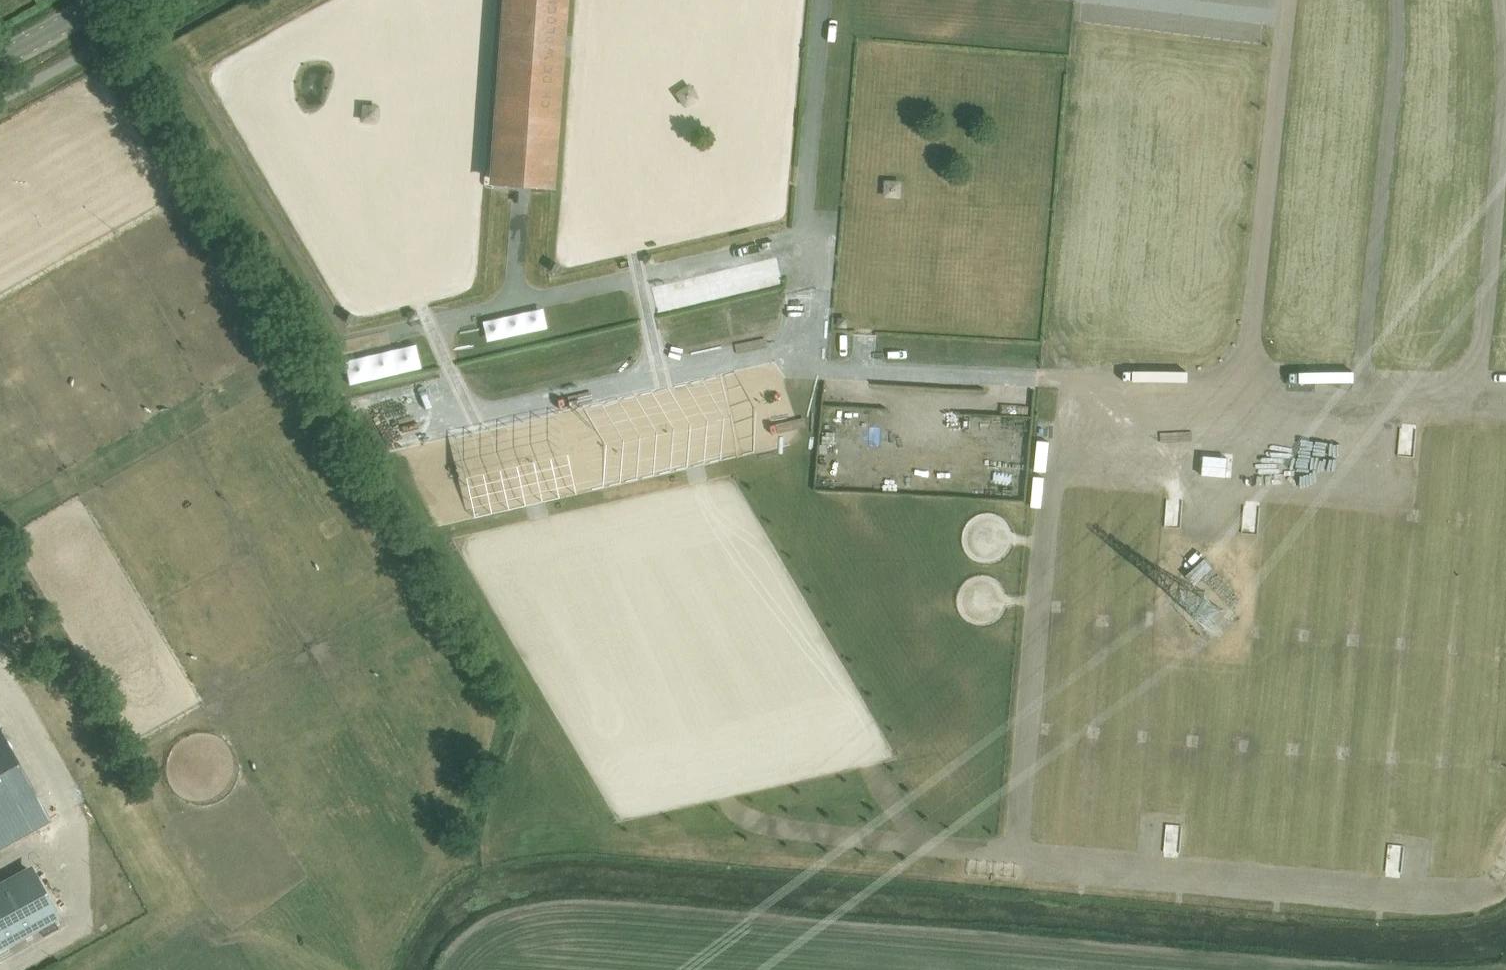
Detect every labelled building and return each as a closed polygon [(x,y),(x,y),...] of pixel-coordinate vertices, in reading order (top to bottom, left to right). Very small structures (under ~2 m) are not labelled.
[(557,0),(509,0),(494,182),(542,186),(557,0)] [(575,104),(569,110),(581,124),(588,118),(575,104)] [(582,208),(579,233),(591,234),(594,209),(582,208)] [(480,344),(497,340),(494,327),(477,331),(480,344)] [(49,819),(0,730),(0,846),(49,819)] [(37,925),(43,935),(58,927),(52,917),(56,914),(33,870),(0,888),(0,945),(37,925)]
